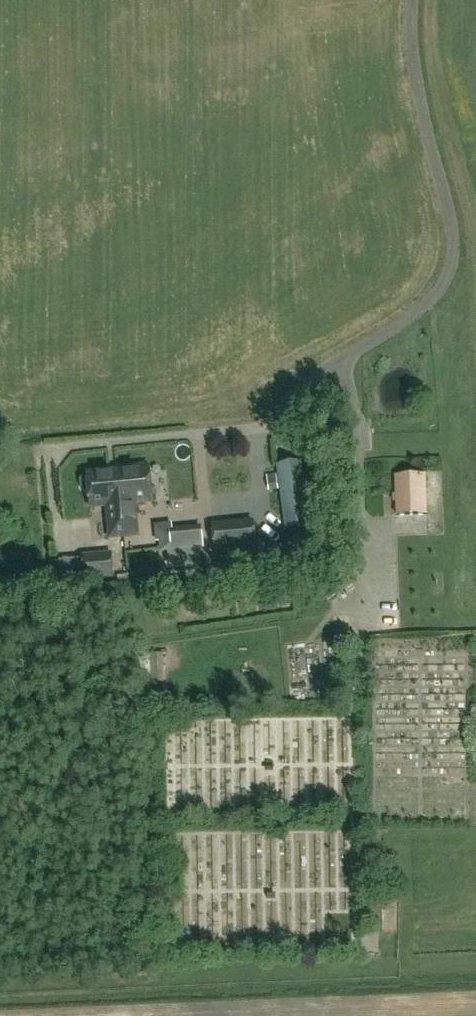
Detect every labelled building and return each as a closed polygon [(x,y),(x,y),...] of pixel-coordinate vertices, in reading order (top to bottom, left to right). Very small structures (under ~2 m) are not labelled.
[(277,464),(286,530),(310,526),(300,461),(277,464)] [(129,469),(120,470),(122,487),(117,487),(118,505),(121,505),(124,536),(138,535),(135,503),(152,502),(149,467),(143,467),(143,465),(128,467),(129,469)] [(122,487),(120,470),(87,473),(87,475),(83,476),(80,479),(81,488),(84,491),(89,491),(90,507),(106,506),(109,529),(110,538),(124,536),(121,505),(118,505),(117,487),(122,487)] [(266,475),(268,491),(278,489),(275,474),(266,475)] [(425,476),(395,477),(397,516),(427,514),(425,476)] [(254,520),(212,524),(214,549),(256,545),(254,520)] [(203,546),(201,530),(170,533),(170,534),(171,534),(171,539),(162,540),(163,550),(203,546)] [(113,576),(111,553),(83,556),(85,579),(113,576)] [(164,682),(164,654),(151,654),(151,682),(164,682)] [(300,679),(303,703),(316,701),(313,677),(300,679)] [(380,921),(380,898),(371,898),(371,921),(380,921)]
